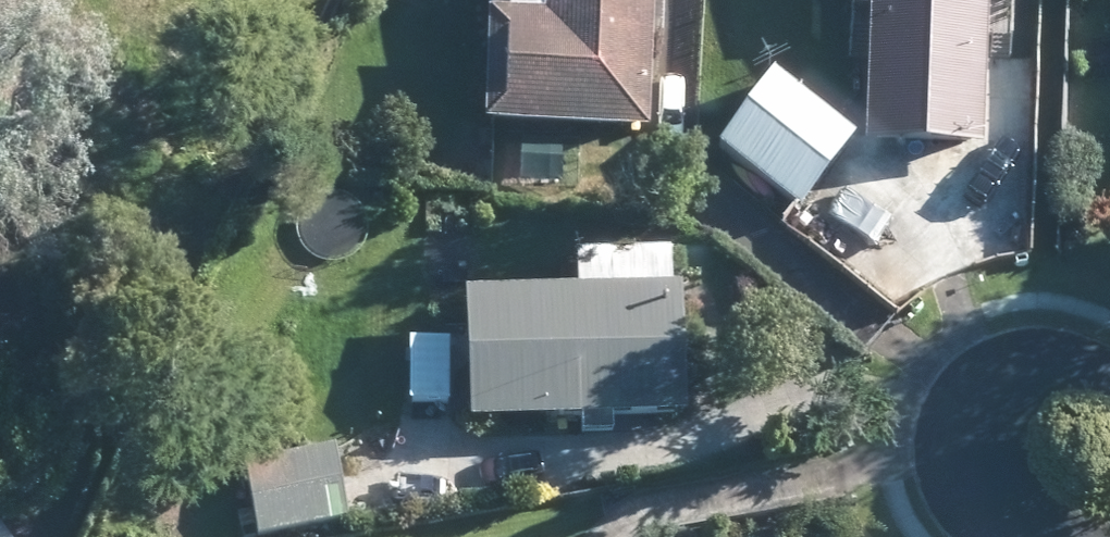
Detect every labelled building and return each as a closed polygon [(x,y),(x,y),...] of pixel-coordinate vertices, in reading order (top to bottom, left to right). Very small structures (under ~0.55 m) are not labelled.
[(654,0),(509,0),(509,13),(488,13),(485,124),(628,128),(650,128),(654,0)] [(867,53),(865,140),(984,144),(988,33),(989,0),(870,0),(867,53)] [(856,132),(834,116),(773,69),(718,142),(800,205),(856,132)] [(686,410),(682,267),(673,267),(672,248),(577,251),(579,289),(468,292),(469,318),(472,416),(582,413),(581,429),(615,428),(614,412),(686,410)] [(348,515),(341,475),(335,444),(245,459),(256,531),(348,515)] [(0,520),(0,536),(11,536),(0,520)]
